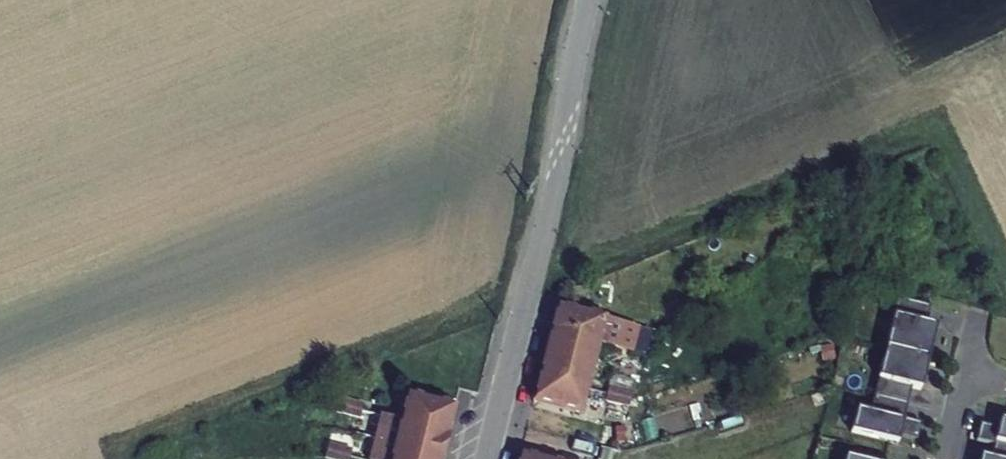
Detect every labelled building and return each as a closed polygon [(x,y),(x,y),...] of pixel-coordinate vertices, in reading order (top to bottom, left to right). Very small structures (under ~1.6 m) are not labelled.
[(916,329),(920,311),(887,303),(860,418),(846,414),(840,437),(887,448),(889,440),(907,444),(911,428),(893,424),(901,392),(911,394),(915,377),(912,377),(919,347),(922,348),(926,331),(916,329)] [(629,352),(635,327),(555,308),(549,333),(599,345),(629,352)] [(543,356),(593,368),(599,345),(549,333),(543,356)] [(915,377),(922,348),(919,347),(912,377),(915,377)] [(537,381),(587,393),(593,368),(543,356),(537,381)] [(532,403),(582,415),(587,393),(537,381),(532,403)] [(634,405),(638,391),(611,385),(608,399),(634,405)] [(359,411),(362,396),(338,391),(335,405),(359,411)] [(446,434),(452,410),(404,398),(398,422),(446,434)] [(605,411),(631,417),(634,405),(608,399),(605,411)] [(332,417),(356,422),(359,411),(335,405),(332,417)] [(373,441),(440,458),(446,434),(398,422),(379,417),(373,441)] [(989,425),(987,433),(969,429),(965,446),(983,450),(981,458),(1005,458),(1005,429),(989,425)] [(440,458),(373,441),(368,458),(440,458)] [(346,446),(320,447),(320,458),(346,458),(346,446)]
